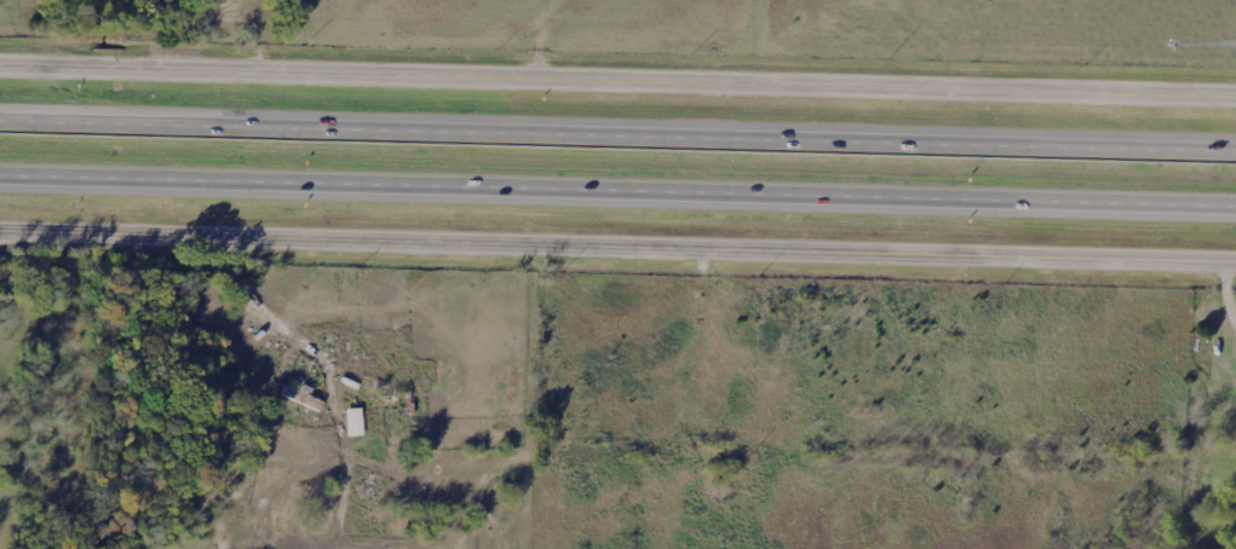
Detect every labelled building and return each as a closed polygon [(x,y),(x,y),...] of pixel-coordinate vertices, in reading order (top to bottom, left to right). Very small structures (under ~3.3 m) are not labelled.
[(276,399),(281,385),(305,392),(299,406),(276,399)] [(343,412),(358,412),(358,438),(343,438),(343,412)]
